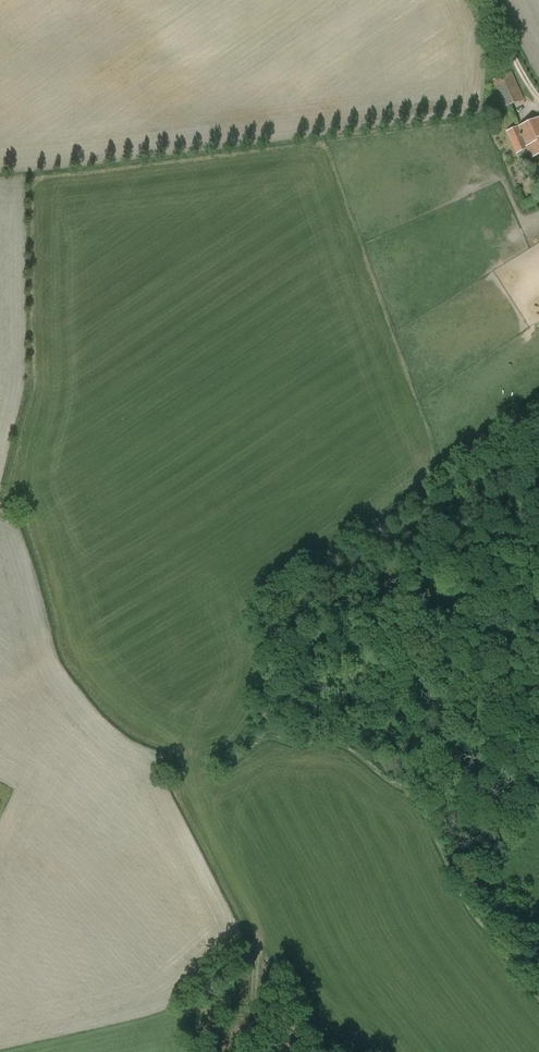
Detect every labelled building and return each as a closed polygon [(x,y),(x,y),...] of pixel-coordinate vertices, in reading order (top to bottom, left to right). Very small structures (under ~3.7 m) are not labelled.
[(492,73),(495,79),(492,81),(504,108),(524,99),(512,73),(506,74),(504,68),(492,73)] [(507,132),(517,153),(527,149),(531,158),(538,155),(538,118),(507,132)]
